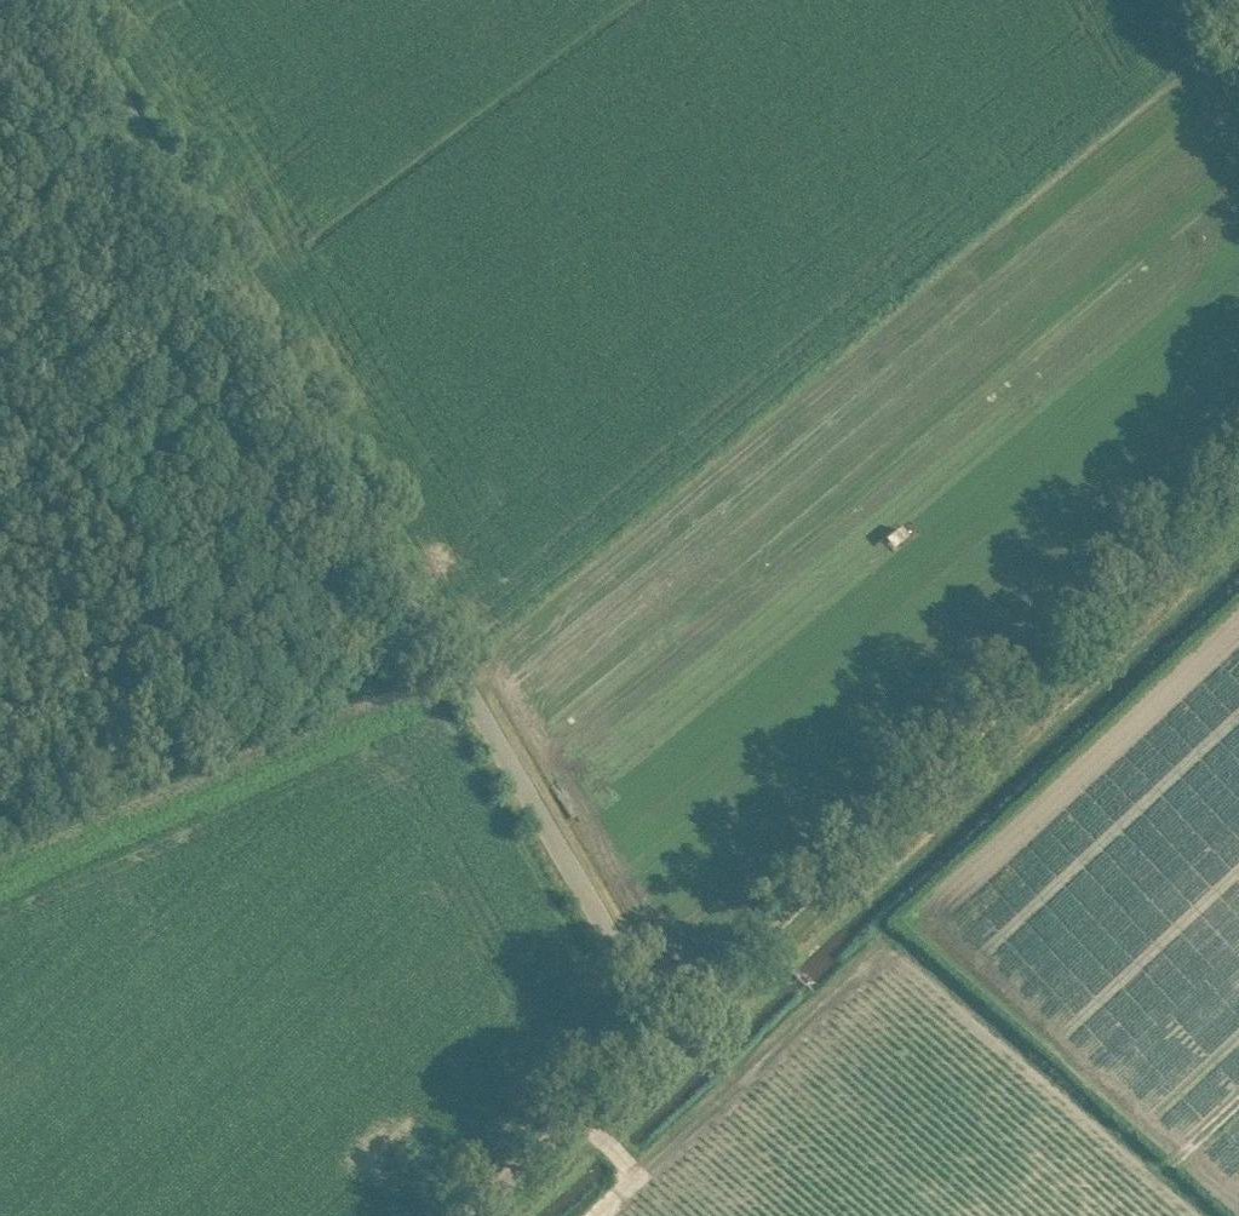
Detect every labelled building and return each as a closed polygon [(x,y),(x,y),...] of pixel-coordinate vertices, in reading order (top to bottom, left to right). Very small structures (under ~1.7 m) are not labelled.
[(1238,1097),(1238,865),(1067,1021),(1116,1074),(1122,1069),(1144,1093),(1146,1092),(1191,1141),(1238,1097)]
